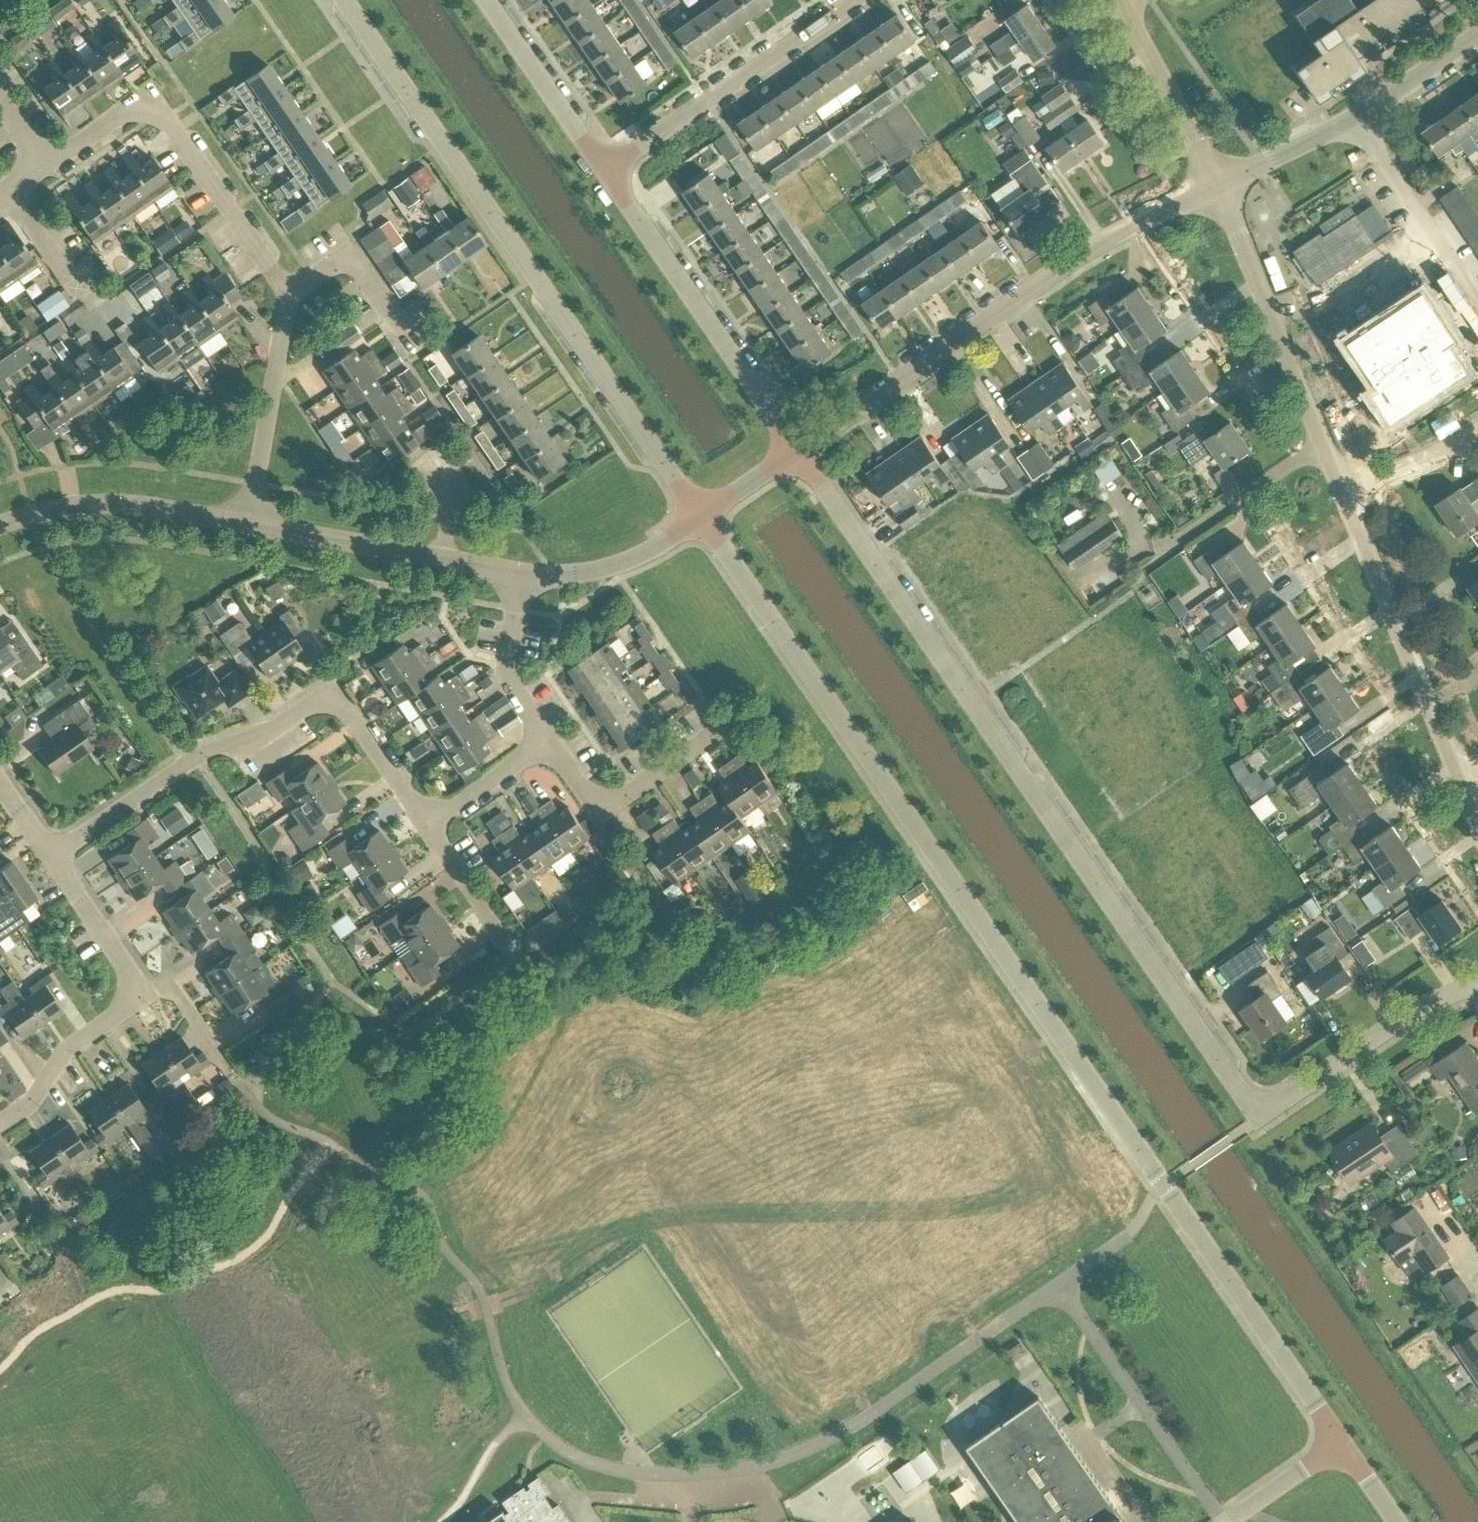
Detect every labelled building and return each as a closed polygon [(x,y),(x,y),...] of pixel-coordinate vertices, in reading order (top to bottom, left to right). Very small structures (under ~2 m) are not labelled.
[(56,22),(75,7),(69,0),(61,0),(47,10),(56,22)] [(203,0),(171,0),(176,8),(162,17),(169,28),(183,17),(182,15),(203,0)] [(233,16),(222,0),(203,0),(182,15),(183,17),(193,31),(178,41),(186,51),(201,41),(200,39),(233,16)] [(567,23),(594,5),(590,0),(559,0),(554,3),(567,23)] [(635,0),(620,0),(628,11),(638,4),(635,0)] [(654,2),(662,12),(679,0),(657,0),(654,2)] [(734,31),(753,17),(742,0),(723,0),(716,5),(734,31)] [(753,17),(774,3),(772,0),(742,0),(753,17)] [(1296,68),(1306,83),(1307,82),(1321,102),(1335,93),(1332,88),(1341,82),(1351,75),(1354,79),(1370,69),(1367,65),(1361,57),(1372,49),(1369,45),(1381,37),(1388,32),(1391,36),(1417,18),(1414,14),(1434,1),(1437,5),(1444,0),(1316,0),(1295,14),(1321,51),(1296,68)] [(651,24),(638,4),(628,11),(641,31),(651,24)] [(567,23),(581,43),(607,25),(594,5),(567,23)] [(696,18),(714,44),(734,31),(716,5),(696,18)] [(991,47),(997,56),(1043,25),(1029,6),(1007,21),(1014,31),(991,47)] [(54,26),(45,12),(28,24),(37,37),(54,26)] [(878,29),(896,55),(916,41),(898,15),(878,29)] [(150,25),(155,32),(166,25),(161,18),(150,25)] [(675,33),(693,59),(714,44),(696,18),(675,33)] [(102,48),(123,77),(143,63),(113,19),(104,25),(114,40),(103,47),(102,48)] [(932,19),(925,23),(932,33),(938,29),(932,19)] [(641,31),(655,50),(665,43),(651,24),(641,31)] [(581,43),(595,63),(621,45),(607,25),(581,43)] [(997,56),(1005,66),(1017,58),(1016,56),(1026,49),(1035,61),(1057,45),(1043,25),(997,56)] [(858,42),(876,68),(896,55),(878,29),(858,42)] [(947,40),(941,30),(933,34),(939,45),(947,40)] [(83,61),(103,91),(123,77),(102,48),(103,47),(93,33),(84,39),(94,53),(83,61)] [(967,35),(945,51),(956,67),(967,59),(978,51),(967,35)] [(838,56),(856,82),(876,68),(858,42),(838,56)] [(669,71),(679,64),(665,43),(655,50),(669,71)] [(173,58),(181,52),(176,45),(168,50),(173,58)] [(595,63),(608,82),(635,64),(621,45),(595,63)] [(63,75),(83,104),(103,91),(83,61),(73,47),(64,53),(74,67),(63,74),(63,75)] [(818,70),(836,96),(856,82),(838,56),(818,70)] [(967,59),(956,67),(963,77),(974,69),(967,59)] [(43,89),(63,118),(83,104),(63,75),(63,74),(53,60),(45,66),(54,81),(43,89)] [(930,61),(910,75),(918,86),(938,72),(930,61)] [(608,82),(622,103),(649,85),(635,64),(608,82)] [(249,112),(283,88),(267,65),(234,88),(232,86),(217,96),(224,107),(238,97),(248,110),(249,112)] [(998,81),(1007,94),(1024,82),(1015,69),(998,81)] [(798,83),(816,109),(836,96),(818,70),(798,83)] [(918,86),(910,75),(890,88),(898,99),(918,86)] [(1039,95),(1049,110),(1070,96),(1060,81),(1039,95)] [(778,97),(796,123),(816,109),(798,83),(778,97)] [(266,137),(301,113),(283,88),(249,112),(248,110),(233,120),(240,130),(255,120),(266,137)] [(890,88),(870,102),(878,113),(898,99),(890,88)] [(1463,106),(1477,128),(1477,127),(1477,95),(1463,106)] [(1052,110),(1084,157),(1105,143),(1088,119),(1076,127),(1069,117),(1081,109),(1072,96),(1052,110)] [(758,111),(776,137),(796,123),(778,97),(758,111)] [(870,102),(850,116),(858,127),(878,113),(870,102)] [(1443,119),(1458,141),(1459,141),(1470,157),(1477,151),(1477,131),(1477,128),(1463,106),(1443,119)] [(1047,146),(1063,170),(1084,157),(1052,110),(1043,116),(1052,129),(1053,128),(1059,138),(1047,146)] [(738,124),(756,150),(776,137),(758,111),(738,124)] [(301,113),(266,137),(277,153),(263,163),(270,173),(284,163),(282,160),(317,136),(301,113)] [(831,129),(838,140),(858,127),(850,116),(831,129)] [(1027,116),(1013,125),(1027,147),(1041,138),(1027,116)] [(1443,119),(1423,133),(1438,155),(1450,146),(1456,155),(1464,150),(1458,141),(1443,119)] [(831,129),(811,143),(818,154),(838,140),(831,129)] [(299,184),(333,160),(317,136),(282,160),(284,163),(293,177),(279,186),(286,197),(301,187),(299,184)] [(115,146),(121,154),(131,146),(125,139),(115,146)] [(811,143),(791,157),(798,168),(818,154),(811,143)] [(745,179),(755,172),(741,152),(731,159),(745,179)] [(132,173),(153,202),(173,188),(152,159),(141,167),(131,153),(122,159),(132,173)] [(778,181),(798,168),(791,157),(771,170),(778,181)] [(1048,183),(1032,159),(1010,174),(1024,195),(1002,209),(1019,234),(1047,215),(1033,193),(1048,183)] [(299,184),(301,187),(310,200),(296,210),(303,220),(318,210),(317,208),(350,185),(333,160),(299,184)] [(895,176),(908,196),(926,184),(913,164),(895,176)] [(113,186),(133,216),(153,202),(132,173),(121,180),(111,166),(102,172),(112,186),(113,186)] [(436,182),(425,166),(409,176),(420,193),(436,182)] [(755,172),(745,179),(758,199),(768,192),(755,172)] [(684,192),(697,212),(724,194),(710,174),(684,192)] [(389,192),(402,211),(419,200),(417,197),(419,195),(408,178),(389,192)] [(93,200),(113,229),(133,216),(113,186),(112,186),(101,194),(91,180),(83,186),(92,200),(93,200)] [(1439,199),(1446,209),(1465,196),(1458,186),(1439,199)] [(361,206),(371,220),(392,205),(381,191),(361,206)] [(961,191),(941,205),(948,215),(968,202),(961,191)] [(772,219),(782,212),(768,192),(758,199),(772,219)] [(63,200),(93,243),(113,229),(93,200),(92,200),(81,208),(72,194),(63,200)] [(697,212),(711,232),(737,214),(724,194),(697,212)] [(1446,209),(1453,221),(1473,207),(1465,196),(1446,209)] [(941,205),(921,218),(928,229),(948,215),(941,205)] [(1461,232),(1477,221),(1477,215),(1473,207),(1453,221),(1461,232)] [(296,210),(280,221),(287,231),(303,220),(296,210)] [(464,259),(484,245),(466,218),(453,226),(442,210),(433,215),(445,232),(464,259)] [(785,239),(795,232),(782,212),(772,219),(785,239)] [(711,232),(725,252),(751,234),(737,214),(711,232)] [(1301,252),(1299,253),(1318,281),(1374,243),(1367,232),(1358,219),(1356,215),(1354,216),(1324,237),(1301,252)] [(183,238),(197,229),(190,218),(176,226),(183,238)] [(928,229),(921,218),(901,232),(908,243),(928,229)] [(393,247),(403,241),(388,220),(379,226),(387,238),(393,247)] [(1470,245),(1477,240),(1477,221),(1461,232),(1470,245)] [(18,279),(38,266),(8,222),(0,227),(0,229),(9,242),(0,248),(0,253),(18,279)] [(961,236),(978,262),(999,248),(981,222),(961,236)] [(164,252),(184,241),(175,226),(155,236),(164,252)] [(360,240),(367,252),(387,238),(379,226),(360,240)] [(415,232),(424,246),(443,273),(464,259),(445,232),(433,240),(423,227),(415,232)] [(795,232),(785,239),(799,259),(809,252),(795,232)] [(901,232),(881,246),(889,256),(908,243),(901,232)] [(725,252),(738,271),(764,253),(751,234),(725,252)] [(941,250),(959,275),(978,262),(961,236),(941,250)] [(367,252),(375,263),(395,250),(393,247),(387,238),(367,252)] [(1477,257),(1477,256),(1477,240),(1470,245),(1477,257)] [(395,250),(403,261),(411,273),(419,284),(421,288),(443,273),(424,246),(412,255),(403,241),(393,247),(395,250)] [(881,246),(861,259),(869,270),(889,256),(881,246)] [(375,263),(383,275),(403,261),(395,250),(375,263)] [(922,263),(939,289),(959,275),(941,250),(922,263)] [(809,252),(799,259),(812,279),(822,272),(809,252)] [(18,279),(0,253),(0,292),(18,279)] [(738,271),(752,291),(778,273),(764,253),(738,271)] [(861,259),(841,273),(849,284),(869,270),(861,259)] [(147,270),(157,284),(170,274),(161,261),(147,270)] [(383,275),(391,286),(411,273),(403,261),(383,275)] [(902,277),(920,302),(939,289),(922,263),(902,277)] [(826,298),(836,291),(822,272),(812,279),(826,298)] [(213,281),(229,305),(241,297),(224,273),(213,281)] [(391,286),(399,298),(419,284),(411,273),(391,286)] [(752,291),(765,311),(792,293),(778,273),(752,291)] [(198,302),(218,332),(238,318),(229,305),(213,281),(208,274),(199,280),(209,294),(198,302)] [(882,290),(900,316),(920,302),(902,277),(882,290)] [(178,316),(198,346),(218,332),(198,302),(188,288),(180,294),(189,308),(178,316)] [(1123,329),(1152,309),(1138,288),(1115,303),(1108,293),(1090,306),(1103,325),(1115,317),(1123,329)] [(862,304),(880,330),(900,316),(882,290),(862,304)] [(1423,290),(1346,341),(1380,391),(1384,389),(1396,407),(1453,369),(1441,350),(1457,339),(1423,290)] [(836,291),(826,298),(839,318),(850,311),(836,291)] [(765,311),(779,331),(805,313),(792,293),(765,311)] [(57,294),(37,308),(46,321),(67,307),(57,294)] [(158,330),(179,359),(198,346),(178,316),(169,302),(160,308),(170,322),(159,329),(158,330)] [(1124,374),(1151,356),(1145,346),(1167,330),(1152,309),(1123,329),(1131,341),(1119,349),(1123,355),(1114,361),(1124,374)] [(850,311),(839,318),(853,338),(863,331),(850,311)] [(18,319),(27,333),(37,326),(28,312),(18,319)] [(779,331),(793,351),(819,333),(805,313),(779,331)] [(138,344),(144,353),(158,373),(179,359),(158,330),(159,329),(149,315),(140,321),(150,336),(138,344)] [(52,338),(69,329),(64,320),(47,328),(52,338)] [(123,342),(141,369),(141,368),(135,359),(144,353),(138,344),(124,324),(115,330),(123,342)] [(73,331),(81,343),(90,337),(82,325),(73,331)] [(793,351),(806,370),(832,352),(819,333),(793,351)] [(450,354),(465,375),(492,357),(477,335),(450,354)] [(93,362),(113,391),(133,378),(132,375),(113,349),(113,348),(101,356),(92,342),(83,348),(87,354),(93,362)] [(113,349),(132,375),(141,369),(123,342),(113,349)] [(404,360),(396,348),(385,355),(394,368),(404,360)] [(1084,355),(1092,371),(1106,364),(1099,348),(1084,355)] [(322,371),(335,390),(379,360),(371,349),(358,358),(352,350),(322,371)] [(1158,380),(1166,392),(1196,371),(1181,350),(1158,366),(1151,356),(1124,374),(1134,389),(1142,383),(1146,388),(1158,380)] [(73,376),(93,405),(113,391),(93,362),(87,354),(76,362),(72,356),(63,362),(73,376)] [(0,362),(0,382),(17,370),(8,357),(0,362)] [(465,375),(479,396),(506,377),(492,357),(465,375)] [(53,389),(74,419),(93,405),(73,376),(62,383),(44,359),(36,365),(53,390),(53,389)] [(335,390),(348,409),(379,388),(373,380),(386,371),(379,360),(335,390)] [(427,369),(439,385),(447,379),(435,363),(427,369)] [(1064,364),(1046,376),(1067,407),(1077,400),(1085,411),(1093,406),(1064,364)] [(1163,413),(1176,431),(1195,418),(1188,408),(1211,393),(1196,371),(1166,392),(1175,404),(1163,413)] [(1027,390),(1056,431),(1064,425),(1057,414),(1067,407),(1046,376),(1027,390)] [(479,396),(494,417),(521,398),(506,377),(479,396)] [(46,421),(54,433),(74,419),(53,389),(53,390),(42,397),(32,383),(23,389),(27,395),(46,421)] [(348,409),(361,428),(405,398),(397,387),(384,396),(379,388),(348,409)] [(445,394),(457,412),(465,406),(453,388),(445,394)] [(1043,424),(1050,435),(1056,431),(1027,390),(1010,401),(1032,432),(1043,424)] [(34,429),(46,421),(27,395),(16,403),(34,429)] [(361,428),(374,446),(404,425),(399,417),(412,408),(405,398),(361,428)] [(494,417),(508,437),(535,419),(521,398),(494,417)] [(421,412),(429,423),(441,414),(433,403),(421,412)] [(1106,403),(1095,410),(1110,432),(1121,425),(1106,403)] [(465,406),(457,412),(467,427),(476,421),(465,406)] [(990,415),(971,427),(1000,470),(1008,464),(1000,452),(1011,445),(990,415)] [(508,437),(522,458),(549,439),(535,419),(508,437)] [(1191,466),(1212,452),(1223,468),(1248,450),(1228,423),(1208,437),(1201,427),(1176,445),(1191,466)] [(374,446),(387,466),(431,435),(423,424),(410,433),(404,425),(374,446)] [(970,464),(960,471),(968,483),(973,490),(984,482),(975,469),(985,463),(993,474),(1000,470),(971,427),(954,440),(970,464)] [(474,436),(485,453),(494,447),(482,431),(474,436)] [(921,436),(902,450),(923,480),(934,472),(942,484),(950,479),(958,490),(968,483),(960,471),(951,458),(941,465),(921,436)] [(1077,444),(1085,457),(1097,449),(1089,436),(1077,444)] [(522,458),(537,479),(564,461),(549,439),(522,458)] [(1039,442),(1017,457),(1033,481),(1056,466),(1039,442)] [(494,447),(485,453),(496,469),(505,464),(494,447)] [(885,461),(922,517),(923,516),(914,503),(922,498),(914,486),(923,480),(902,450),(885,461)] [(1098,466),(1109,483),(1127,471),(1116,455),(1098,466)] [(896,516),(905,528),(922,517),(885,461),(867,473),(889,504),(900,497),(907,508),(896,516)] [(1165,484),(1154,468),(1146,473),(1157,489),(1165,484)] [(503,478),(516,496),(524,491),(511,473),(503,478)] [(1458,536),(1467,530),(1472,536),(1477,532),(1477,514),(1471,504),(1477,499),(1477,478),(1470,483),(1471,485),(1462,491),(1460,489),(1437,506),(1458,536)] [(535,489),(541,499),(551,492),(545,482),(535,489)] [(1059,543),(1075,568),(1125,534),(1108,510),(1059,543)] [(1227,583),(1257,563),(1243,542),(1221,558),(1214,548),(1195,561),(1208,580),(1220,572),(1227,583)] [(1238,623),(1257,610),(1250,600),(1272,585),(1257,563),(1227,583),(1236,596),(1225,604),(1238,623)] [(285,593),(279,580),(264,587),(270,599),(285,593)] [(1468,588),(1477,602),(1477,581),(1468,588)] [(215,601),(203,609),(210,620),(223,612),(218,604),(215,601)] [(1271,646),(1301,625),(1286,605),(1264,620),(1257,610),(1238,623),(1252,643),(1263,634),(1271,646)] [(264,633),(286,665),(304,652),(293,636),(302,629),(288,609),(278,616),(281,620),(264,633)] [(246,647),(267,678),(286,665),(264,633),(252,640),(239,622),(219,636),(233,656),(246,647)] [(660,677),(665,684),(670,691),(673,689),(678,696),(681,693),(689,704),(696,699),(643,622),(636,627),(643,637),(639,640),(644,646),(641,649),(651,663),(654,661),(663,674),(660,677)] [(1272,692),(1300,672),(1294,663),(1316,647),(1301,625),(1271,646),(1280,658),(1268,666),(1281,685),(1271,691),(1272,692)] [(10,663),(22,680),(43,666),(20,633),(7,642),(0,631),(0,670),(10,663)] [(589,697),(629,669),(610,642),(570,670),(578,681),(574,684),(580,693),(584,690),(589,697)] [(370,665),(384,685),(427,655),(420,644),(407,653),(401,644),(370,665)] [(397,704),(407,697),(406,697),(427,682),(422,675),(435,666),(427,655),(384,685),(397,704)] [(228,707),(250,692),(235,670),(217,682),(206,666),(189,677),(187,676),(172,686),(182,701),(184,699),(196,717),(223,699),(228,707)] [(459,674),(464,681),(474,675),(469,667),(459,674)] [(1306,697),(1314,708),(1343,688),(1329,667),(1307,683),(1300,672),(1272,692),(1282,707),(1292,700),(1295,705),(1306,697)] [(607,723),(647,695),(629,669),(589,697),(600,713),(596,716),(602,725),(606,722),(607,723)] [(476,682),(482,691),(495,681),(489,673),(476,682)] [(407,697),(419,715),(463,685),(456,675),(442,684),(437,675),(427,682),(406,697),(407,697)] [(56,696),(67,688),(70,686),(63,676),(60,678),(49,685),(56,696)] [(419,715),(432,734),(463,713),(458,706),(471,697),(463,685),(419,715)] [(1301,737),(1314,756),(1343,736),(1336,725),(1358,709),(1343,688),(1314,708),(1323,721),(1301,737)] [(482,712),(490,723),(514,707),(506,695),(482,712)] [(618,748),(621,753),(665,722),(647,695),(607,723),(622,745),(618,748)] [(62,733),(39,750),(56,774),(92,749),(76,725),(89,715),(78,701),(52,719),(62,733)] [(494,725),(503,736),(523,722),(515,710),(494,725)] [(432,734),(445,753),(489,723),(482,712),(469,721),(463,713),(432,734)] [(445,753),(458,772),(489,751),(483,743),(496,734),(489,723),(445,753)] [(731,762),(761,806),(780,793),(759,762),(751,768),(741,755),(731,762)] [(126,768),(133,771),(138,761),(131,757),(126,768)] [(1239,780),(1253,800),(1277,785),(1270,775),(1262,780),(1255,770),(1250,773),(1241,758),(1229,765),(1237,781),(1239,780)] [(290,793),(298,805),(331,783),(317,762),(291,779),(285,769),(265,783),(278,801),(290,793)] [(742,819),(743,819),(761,806),(731,762),(720,770),(729,783),(720,789),(729,802),(730,801),(742,819)] [(1324,794),(1332,807),(1363,786),(1348,764),(1325,780),(1318,770),(1289,790),(1302,809),(1324,794)] [(704,781),(694,767),(685,773),(694,787),(704,781)] [(295,825),(308,844),(327,831),(320,821),(345,803),(331,783),(298,805),(307,817),(295,825)] [(1329,827),(1343,846),(1362,833),(1355,823),(1378,808),(1363,786),(1332,807),(1341,819),(1329,827)] [(242,790),(235,795),(244,808),(251,803),(242,790)] [(177,813),(190,805),(181,792),(169,801),(177,813)] [(1265,817),(1281,809),(1273,792),(1256,800),(1265,817)] [(702,801),(732,845),(752,832),(743,819),(742,819),(730,801),(729,802),(722,807),(713,794),(702,801)] [(531,813),(541,807),(534,797),(524,804),(531,813)] [(541,807),(571,850),(590,837),(569,807),(561,812),(552,799),(541,807)] [(692,827),(714,858),(732,845),(702,801),(691,809),(700,822),(692,827)] [(531,833),(552,863),(571,850),(541,807),(531,813),(530,814),(539,827),(531,833)] [(636,818),(646,831),(660,822),(650,808),(636,818)] [(502,832),(512,825),(503,812),(493,818),(502,832)] [(496,838),(503,833),(493,818),(486,823),(496,838)] [(107,859),(122,880),(154,858),(146,846),(158,837),(145,819),(126,832),(133,842),(107,859)] [(665,827),(695,871),(714,858),(692,827),(685,833),(676,820),(665,827)] [(503,833),(534,876),(552,863),(531,833),(523,838),(514,825),(503,833)] [(654,854),(676,884),(695,871),(665,827),(654,835),(663,848),(654,854)] [(1367,857),(1376,870),(1406,849),(1391,827),(1369,843),(1362,833),(1343,846),(1355,865),(1367,857)] [(352,861),(360,873),(393,851),(378,830),(353,848),(346,838),(327,851),(340,870),(352,861)] [(493,859),(514,890),(534,876),(503,833),(496,838),(492,840),(501,853),(493,859)] [(216,852),(210,843),(200,850),(205,859),(216,852)] [(1373,890),(1386,908),(1405,895),(1399,886),(1421,870),(1406,849),(1376,870),(1385,882),(1373,890)] [(356,893),(369,912),(388,899),(381,889),(407,872),(393,851),(360,873),(368,885),(356,893)] [(280,864),(292,864),(292,855),(280,854),(280,864)] [(168,893),(181,884),(187,880),(174,861),(162,869),(154,858),(122,880),(136,900),(161,883),(168,893)] [(287,871),(295,885),(315,874),(307,859),(287,871)] [(24,879),(11,861),(0,869),(0,896),(24,879)] [(623,862),(613,871),(624,882),(634,874),(623,862)] [(163,912),(177,932),(209,910),(201,899),(213,890),(201,872),(187,880),(181,884),(188,894),(163,912)] [(23,925),(14,913),(36,897),(24,879),(0,896),(0,908),(1,910),(0,911),(0,941),(23,925)] [(602,895),(597,887),(595,885),(577,898),(578,900),(583,908),(602,895)] [(307,895),(312,902),(321,896),(316,889),(307,895)] [(1312,897),(1301,905),(1311,918),(1321,910),(1312,897)] [(1410,940),(1426,928),(1437,943),(1461,926),(1443,900),(1420,916),(1413,906),(1395,919),(1410,940)] [(246,910),(246,915),(252,924),(263,917),(254,904),(246,910)] [(404,936),(412,948),(444,926),(430,905),(405,922),(398,913),(379,926),(392,945),(404,936)] [(216,936),(223,946),(242,933),(230,914),(218,922),(209,910),(177,932),(191,953),(216,936)] [(330,922),(340,938),(357,926),(347,911),(330,922)] [(537,940),(564,922),(558,914),(558,913),(531,932),(537,940)] [(1347,939),(1356,933),(1349,923),(1340,930),(1347,939)] [(408,969),(421,987),(440,974),(433,964),(458,947),(444,926),(412,948),(420,960),(408,969)] [(1319,948),(1306,957),(1315,970),(1307,975),(1322,998),(1351,978),(1339,960),(1348,953),(1330,927),(1313,939),(1319,948)] [(204,973),(219,994),(251,972),(262,965),(254,953),(255,952),(242,933),(223,946),(230,956),(204,973)] [(346,939),(344,941),(352,952),(361,946),(353,934),(346,939)] [(1255,939),(1229,957),(1239,972),(1265,954),(1255,939)] [(1362,940),(1353,947),(1360,956),(1369,950),(1362,940)] [(219,994),(233,1014),(258,998),(265,1008),(284,995),(263,964),(262,965),(251,972),(219,994)] [(1257,997),(1240,1009),(1261,1039),(1285,1022),(1271,1001),(1281,994),(1276,986),(1278,985),(1268,971),(1248,985),(1257,997)] [(25,998),(42,1024),(62,1010),(49,990),(56,985),(49,974),(28,988),(32,993),(25,998)] [(301,1000),(314,991),(305,978),(292,987),(301,1000)] [(42,1024),(25,998),(24,999),(12,983),(0,991),(0,993),(7,1003),(0,1008),(0,1022),(1,1022),(8,1018),(22,1038),(42,1024)] [(389,995),(402,1014),(419,1002),(406,984),(389,995)] [(161,1051),(179,1076),(186,1071),(189,1076),(210,1062),(203,1052),(195,1057),(181,1037),(161,1051)] [(1461,1092),(1463,1090),(1475,1108),(1477,1105),(1477,1058),(1466,1040),(1429,1066),(1438,1079),(1447,1072),(1461,1092)] [(147,1090),(154,1100),(175,1086),(171,1081),(179,1076),(161,1051),(141,1065),(155,1085),(147,1090)] [(1402,1073),(1409,1082),(1430,1068),(1424,1058),(1402,1073)] [(108,1097),(125,1123),(133,1118),(136,1123),(156,1109),(149,1099),(142,1104),(128,1083),(108,1097)] [(94,1137),(101,1147),(121,1133),(118,1128),(125,1123),(108,1097),(87,1111),(101,1132),(94,1137)] [(49,1137),(67,1163),(74,1158),(78,1163),(98,1149),(91,1139),(84,1144),(70,1123),(49,1137)] [(1371,1124),(1329,1153),(1351,1184),(1385,1161),(1392,1172),(1419,1153),(1399,1124),(1380,1137),(1371,1124)] [(36,1177),(43,1187),(63,1173),(60,1168),(67,1163),(49,1137),(29,1151),(43,1172),(36,1177)] [(1455,1145),(1456,1159),(1468,1158),(1467,1144),(1455,1145)] [(1448,1257),(1415,1208),(1393,1223),(1398,1231),(1385,1240),(1400,1263),(1414,1254),(1426,1272),(1448,1257)] [(18,1221),(11,1211),(3,1216),(0,1211),(0,1233),(18,1221)] [(79,1229),(70,1214),(59,1221),(68,1236),(79,1229)] [(1472,1295),(1465,1285),(1465,1284),(1459,1275),(1442,1286),(1455,1306),(1472,1295)] [(1477,1380),(1477,1310),(1458,1323),(1468,1337),(1455,1346),(1477,1380)] [(1021,1342),(1007,1352),(1014,1362),(1028,1352),(1021,1342)] [(1039,1396),(1004,1420),(1004,1421),(1001,1423),(1000,1423),(967,1446),(1020,1521),(1126,1521),(1039,1396)] [(907,1493),(940,1469),(926,1449),(893,1472),(907,1493)] [(558,1504),(553,1507),(545,1496),(550,1493),(539,1476),(528,1483),(531,1487),(527,1490),(524,1486),(503,1501),(510,1511),(506,1514),(503,1510),(486,1521),(571,1521),(558,1504)]
